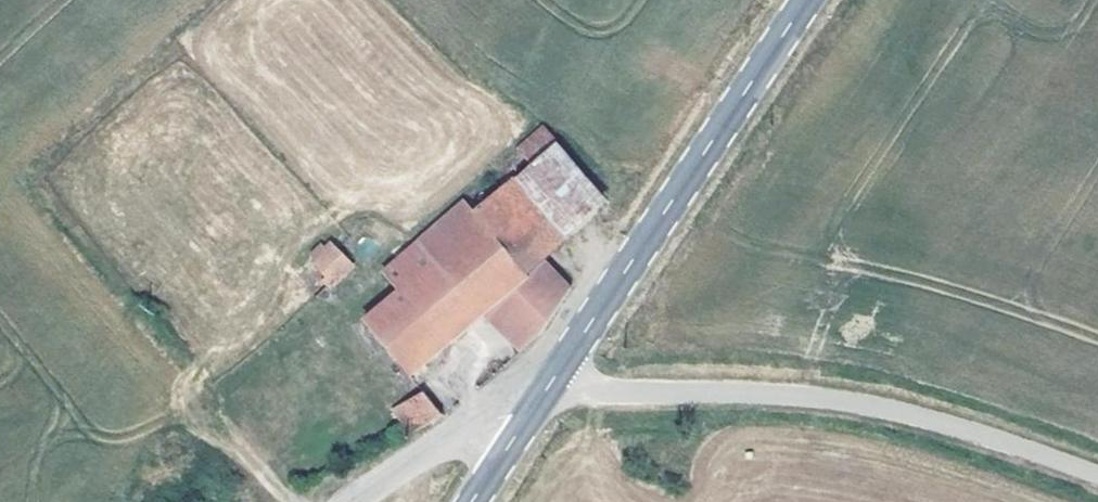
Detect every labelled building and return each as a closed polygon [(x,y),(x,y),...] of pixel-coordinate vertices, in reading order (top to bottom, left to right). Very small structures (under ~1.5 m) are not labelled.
[(557,143),(543,127),(518,149),(531,165),(557,143)] [(557,143),(531,165),(475,212),(528,275),(545,261),(609,203),(557,143)] [(475,212),(466,202),(383,273),(400,293),(364,323),(408,376),(484,312),(499,300),(528,275),(475,212)] [(352,262),(332,243),(311,264),(325,277),(331,283),(352,262)] [(545,261),(528,275),(499,300),(520,321),(520,320),(539,336),(571,289),(545,261)] [(325,277),(321,281),(327,287),(331,283),(325,277)] [(499,300),(484,312),(522,351),(539,336),(520,320),(520,321),(499,300)] [(424,391),(392,408),(412,433),(429,424),(443,415),(424,391)]
